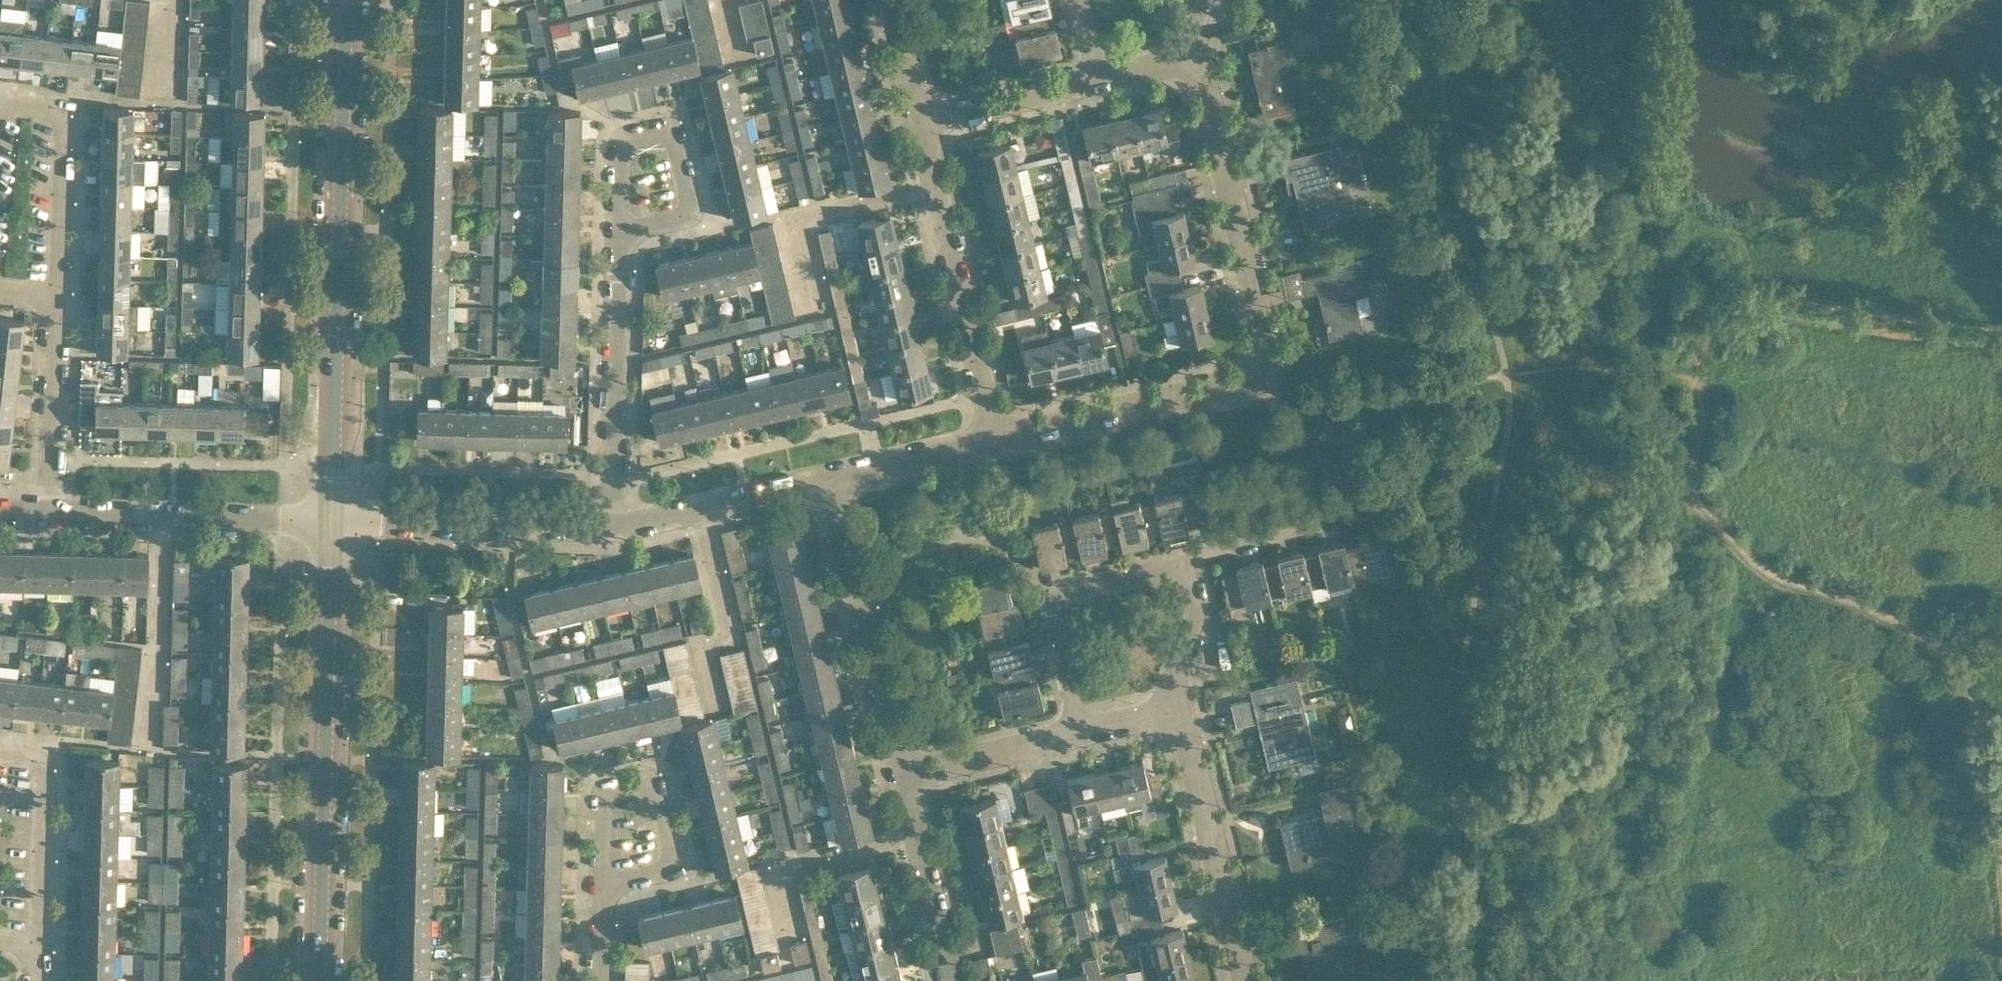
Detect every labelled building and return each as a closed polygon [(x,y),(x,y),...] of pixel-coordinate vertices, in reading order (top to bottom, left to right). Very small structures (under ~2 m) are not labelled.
[(124,10),(148,13),(149,1),(143,0),(125,0),(125,8),(124,10)] [(192,0),(190,0),(189,16),(199,17),(199,0),(192,0)] [(565,4),(568,13),(586,9),(584,0),(581,0),(565,4)] [(586,9),(604,4),(603,0),(584,0),(586,9)] [(634,3),(635,10),(636,13),(654,10),(653,9),(653,6),(652,0),(647,0),(634,3)] [(685,5),(688,19),(711,13),(708,0),(707,0),(685,5)] [(738,3),(741,15),(764,10),(762,0),(752,0),(738,3)] [(819,21),(851,13),(847,0),(814,0),(819,21)] [(1012,21),(1015,20),(1045,11),(1046,12),(1051,10),(1049,0),(1007,0),(1012,21)] [(1303,2),(1306,14),(1319,11),(1320,10),(1317,0),(1310,0),(1303,2)] [(234,1),(233,26),(263,26),(263,2),(234,1)] [(447,3),(446,27),(479,28),(480,3),(447,3)] [(634,3),(616,8),(618,17),(636,13),(635,10),(634,3)] [(1300,3),(1267,11),(1270,22),(1303,13),(1300,3)] [(526,8),(531,26),(540,24),(536,6),(526,8)] [(124,10),(123,22),(147,24),(148,13),(124,10)] [(764,10),(741,15),(744,27),(767,21),(764,10)] [(604,11),(587,15),(589,24),(606,20),(604,11)] [(1012,21),(1006,23),(1009,37),(1015,36),(1021,61),(1061,51),(1057,32),(1055,26),(1049,27),(1046,12),(1045,11),(1015,20),(1012,21)] [(1306,14),(1254,26),(1253,26),(1258,47),(1248,49),(1264,116),(1308,105),(1300,70),(1291,72),(1283,38),(1324,29),(1319,11),(1306,14)] [(711,13),(688,19),(692,33),(715,27),(711,13)] [(772,15),(775,31),(785,29),(781,13),(772,15)] [(819,21),(824,45),(856,37),(851,13),(819,21)] [(568,19),(570,29),(588,24),(586,15),(568,19)] [(19,63),(23,33),(24,21),(0,18),(0,60),(19,63)] [(767,21),(744,27),(746,39),(753,37),(770,33),(767,21)] [(122,31),(122,34),(146,36),(147,24),(123,22),(122,31)] [(540,24),(531,26),(535,44),(544,42),(540,24)] [(233,26),(233,50),(262,51),(263,26),(233,26)] [(446,27),(446,52),(478,52),(479,28),(446,27)] [(715,27),(692,33),(692,35),(695,47),(718,41),(715,27)] [(95,42),(92,71),(117,74),(118,69),(119,57),(121,45),(122,34),(122,31),(97,28),(95,42)] [(785,29),(775,31),(780,51),(789,48),(785,29)] [(977,31),(969,33),(971,40),(979,38),(977,31)] [(189,32),(188,49),(198,49),(198,32),(189,32)] [(19,63),(43,65),(47,36),(23,33),(19,63)] [(770,33),(753,37),(757,54),(774,50),(770,33)] [(122,34),(121,45),(144,48),(146,36),(122,34)] [(698,60),(695,47),(692,35),(668,41),(675,72),(700,66),(698,60)] [(43,65),(68,68),(71,39),(47,36),(43,65)] [(824,45),(830,69),(862,61),(856,37),(824,45)] [(68,68),(92,71),(95,42),(71,39),(68,68)] [(651,78),(675,72),(668,41),(644,46),(651,78)] [(718,41),(695,47),(698,60),(721,55),(718,41)] [(121,45),(119,57),(143,60),(144,48),(121,45)] [(627,83),(651,78),(644,46),(620,52),(627,83)] [(198,49),(188,49),(188,65),(197,66),(198,49)] [(233,50),(232,74),(261,75),(262,51),(233,50)] [(446,52),(445,76),(478,77),(478,52),(446,52)] [(604,89),(627,83),(620,52),(596,57),(604,89)] [(557,58),(563,84),(565,83),(576,81),(579,95),(604,89),(596,57),(583,61),(581,53),(557,58)] [(538,56),(542,74),(551,72),(547,54),(538,56)] [(721,55),(698,60),(700,66),(702,74),(725,68),(721,55)] [(119,57),(118,69),(142,71),(143,60),(119,57)] [(796,77),(792,60),(783,62),(787,79),(796,77)] [(830,69),(836,93),(867,85),(862,61),(830,69)] [(777,64),(768,66),(772,83),(781,81),(777,64)] [(701,74),(706,98),(738,91),(732,67),(725,68),(702,74),(701,74)] [(118,69),(117,74),(117,81),(140,83),(142,71),(118,69)] [(551,72),(542,74),(546,92),(556,89),(551,72)] [(222,74),(221,101),(232,101),(233,99),(261,100),(261,75),(232,74),(222,74)] [(478,77),(445,76),(445,101),(477,102),(478,77)] [(796,77),(787,79),(791,99),(801,97),(796,77)] [(140,83),(117,81),(115,92),(139,95),(140,83)] [(781,81),(772,83),(776,103),(786,101),(781,81)] [(187,98),(197,99),(197,82),(187,82),(187,98)] [(836,93),(841,116),(873,109),(867,85),(836,93)] [(706,98),(712,122),(743,115),(738,91),(706,98)] [(419,106),(419,131),(450,132),(466,132),(467,108),(451,107),(451,106),(439,106),(419,106)] [(794,109),(798,127),(807,124),(803,107),(794,109)] [(1119,110),(1121,116),(1110,118),(1118,152),(1141,146),(1142,146),(1134,113),(1133,113),(1132,107),(1119,110)] [(1159,107),(1134,113),(1142,146),(1141,146),(1142,149),(1179,140),(1174,120),(1163,123),(1159,107)] [(103,108),(103,133),(132,133),(133,108),(103,108)] [(196,109),(186,109),(186,126),(196,126),(196,109)] [(504,109),(504,128),(516,128),(516,111),(516,109),(504,109)] [(841,116),(847,140),(879,133),(873,109),(841,116)] [(548,110),(548,135),(578,136),(579,116),(580,116),(580,111),(548,110)] [(234,131),(234,136),(263,136),(264,112),(234,111),(234,131)] [(788,111),(778,113),(783,131),(792,129),(788,111)] [(486,114),(485,133),(497,133),(498,114),(486,114)] [(712,122),(717,146),(749,139),(743,115),(712,122)] [(1060,157),(1061,159),(1071,156),(1062,115),(1049,118),(1059,158),(1060,157)] [(170,118),(170,134),(180,134),(180,118),(170,118)] [(1110,118),(1071,128),(1076,147),(1082,171),(1095,168),(1092,158),(1118,152),(1110,118)] [(807,124),(798,127),(802,146),(803,146),(812,144),(807,124)] [(792,129),(783,131),(787,150),(797,148),(792,129)] [(419,131),(418,156),(450,156),(465,157),(466,132),(450,132),(419,131)] [(103,133),(102,157),(131,158),(132,133),(103,133)] [(485,133),(485,153),(497,153),(497,133),(485,133)] [(847,140),(853,164),(884,157),(879,133),(847,140)] [(180,134),(170,134),(170,151),(179,151),(180,134)] [(220,135),(220,160),(233,160),(263,161),(263,136),(234,136),(220,135)] [(548,135),(547,160),(577,161),(578,136),(548,135)] [(717,146),(723,170),(755,162),(749,139),(717,146)] [(503,140),(502,158),(515,159),(515,141),(503,140)] [(1339,141),(1302,150),(1282,154),(1287,176),(1292,175),(1304,226),(1328,220),(1325,209),(1335,207),(1336,211),(1355,207),(1349,182),(1366,178),(1358,143),(1340,147),(1339,141)] [(186,146),(186,159),(196,159),(196,146),(196,142),(186,142),(186,146)] [(978,151),(984,176),(1016,169),(1010,144),(978,151)] [(815,154),(805,156),(809,174),(819,172),(830,169),(832,169),(831,168),(829,159),(817,162),(815,154)] [(418,156),(417,180),(449,181),(450,156),(418,156)] [(1077,181),(1071,156),(1061,159),(1067,183),(1077,181)] [(102,157),(101,181),(141,182),(144,182),(145,158),(131,158),(102,157)] [(884,157),(853,164),(858,188),(890,181),(884,157)] [(502,158),(502,179),(514,179),(515,159),(502,158)] [(790,160),(794,178),(804,176),(799,158),(790,160)] [(186,159),(186,176),(195,176),(196,159),(186,159)] [(233,160),(232,184),(262,185),(263,161),(233,160)] [(547,160),(546,184),(577,185),(577,161),(547,160)] [(723,170),(728,194),(760,186),(755,162),(723,170)] [(484,163),(484,182),(496,182),(496,164),(484,163)] [(164,167),(164,183),(168,183),(180,183),(180,166),(169,166),(169,167),(164,167)] [(1149,177),(1152,188),(1189,179),(1186,166),(1149,175),(1149,177)] [(984,176),(990,201),(1022,194),(1016,169),(984,176)] [(819,172),(809,174),(814,192),(823,190),(819,172)] [(1095,175),(1083,178),(1089,203),(1101,200),(1095,175)] [(804,176),(794,178),(798,196),(808,193),(804,176)] [(1131,181),(1134,192),(1152,188),(1149,177),(1131,181)] [(1154,229),(1157,243),(1191,235),(1185,210),(1171,213),(1168,202),(1182,199),(1181,194),(1192,192),(1189,179),(1152,188),(1134,192),(1135,198),(1132,199),(1140,232),(1154,229)] [(417,180),(417,205),(448,206),(449,181),(417,180)] [(101,181),(101,206),(130,206),(139,206),(140,206),(143,207),(144,182),(141,182),(101,181)] [(1077,181),(1067,183),(1066,183),(1071,208),(1084,205),(1078,181),(1077,181)] [(484,182),(484,203),(495,203),(496,182),(484,182)] [(179,183),(168,183),(168,207),(179,207),(179,183)] [(757,187),(728,194),(734,218),(746,215),(766,211),(778,208),(772,183),(760,186),(757,187)] [(232,184),(220,184),(220,208),(262,209),(262,185),(232,184)] [(546,184),(546,209),(576,210),(577,185),(546,184)] [(502,189),(501,208),(513,208),(514,190),(502,189)] [(186,191),(185,208),(195,208),(195,191),(186,191)] [(990,201),(996,226),(1028,218),(1022,194),(990,201)] [(417,205),(416,230),(448,231),(448,206),(417,205)] [(1071,208),(1077,233),(1090,230),(1084,205),(1071,208)] [(101,206),(100,230),(130,231),(130,206),(101,206)] [(185,208),(184,224),(194,225),(195,208),(185,208)] [(218,233),(231,233),(261,234),(261,210),(220,208),(219,208),(218,233)] [(501,208),(500,228),(513,228),(513,208),(501,208)] [(546,209),(545,234),(575,234),(576,210),(546,209)] [(855,216),(857,222),(878,217),(877,211),(855,216)] [(483,213),(483,232),(495,232),(495,213),(483,213)] [(169,214),(168,231),(178,232),(179,215),(169,214)] [(857,222),(863,247),(896,239),(890,214),(878,217),(857,222)] [(996,226),(1002,250),(1034,243),(1028,218),(996,226)] [(749,228),(752,240),(752,241),(775,236),(772,222),(749,228)] [(818,231),(823,256),(835,254),(829,229),(818,231)] [(100,230),(100,254),(128,255),(129,255),(139,255),(140,231),(130,231),(100,230)] [(416,230),(415,255),(447,256),(448,231),(416,230)] [(1077,233),(1083,257),(1096,254),(1090,230),(1077,233)] [(168,231),(168,248),(178,248),(178,232),(168,231)] [(483,232),(482,252),(494,252),(495,232),(483,232)] [(231,233),(231,257),(260,258),(261,234),(231,233)] [(545,234),(544,258),(575,259),(575,234),(545,234)] [(1144,273),(1147,284),(1173,278),(1170,266),(1197,260),(1191,235),(1157,243),(1161,258),(1147,262),(1149,272),(1144,273)] [(752,241),(755,255),(778,249),(775,236),(752,241)] [(501,238),(500,257),(512,257),(513,238),(501,238)] [(863,247),(868,272),(901,264),(896,239),(863,247)] [(184,240),(183,256),(193,257),(194,240),(184,240)] [(755,255),(752,241),(752,240),(727,246),(735,278),(759,272),(758,268),(755,255)] [(1002,250),(1008,275),(1039,267),(1034,243),(1002,250)] [(1320,243),(1308,246),(1311,257),(1323,254),(1320,243)] [(738,290),(735,278),(727,246),(703,252),(711,284),(714,295),(738,290)] [(755,255),(758,268),(781,262),(778,249),(755,255)] [(687,289),(711,284),(703,252),(680,257),(687,289)] [(1320,272),(1301,276),(1305,294),(1317,291),(1323,289),(1326,301),(1322,302),(1326,320),(1325,321),(1326,326),(1328,326),(1331,336),(1328,337),(1329,339),(1348,334),(1363,330),(1355,294),(1353,286),(1378,280),(1380,288),(1398,284),(1391,255),(1378,258),(1377,252),(1334,263),(1336,271),(1328,272),(1327,270),(1320,272)] [(100,254),(99,279),(128,279),(129,255),(100,254)] [(1083,257),(1090,288),(1103,285),(1096,254),(1083,257)] [(415,255),(415,279),(447,280),(447,256),(415,255)] [(183,256),(183,273),(193,273),(193,257),(183,256)] [(231,257),(230,282),(260,283),(260,258),(231,257)] [(500,257),(500,278),(512,278),(512,257),(500,257)] [(663,295),(687,289),(680,257),(655,263),(663,295)] [(532,270),(532,282),(574,284),(575,259),(544,258),(531,258),(530,270),(532,270)] [(836,260),(825,262),(829,281),(840,278),(836,260)] [(482,262),(481,281),(493,281),(494,263),(482,262)] [(758,268),(759,272),(761,281),(785,275),(781,262),(758,268)] [(167,263),(166,280),(177,281),(178,264),(167,263)] [(868,272),(874,296),(907,288),(901,264),(868,272)] [(1039,267),(1008,275),(1013,300),(1045,292),(1039,267)] [(761,281),(765,294),(788,289),(785,275),(761,281)] [(1172,304),(1175,317),(1208,309),(1202,284),(1176,290),(1173,278),(1147,284),(1150,297),(1155,296),(1158,308),(1172,304)] [(99,279),(98,303),(128,303),(128,279),(99,279)] [(415,279),(414,304),(446,305),(447,280),(415,279)] [(166,280),(166,297),(177,297),(177,281),(166,280)] [(481,281),(481,302),(493,302),(493,281),(481,281)] [(216,282),(215,306),(229,306),(259,307),(260,283),(230,282),(216,282)] [(544,284),(543,307),(573,308),(574,284),(532,282),(532,284),(544,284)] [(841,284),(831,286),(835,305),(846,303),(841,284)] [(1103,285),(1090,288),(1096,312),(1108,309),(1103,285)] [(499,288),(498,306),(511,306),(511,288),(499,288)] [(874,296),(880,321),(913,313),(907,288),(874,296)] [(182,289),(182,305),(192,306),(192,289),(182,289)] [(765,294),(768,308),(791,302),(788,289),(765,294)] [(1059,296),(1040,300),(1043,311),(1061,306),(1059,296)] [(1043,311),(1040,300),(1015,306),(1018,318),(1042,312),(1043,311)] [(791,302),(768,308),(771,321),(794,315),(791,302)] [(98,303),(98,327),(127,328),(137,328),(138,304),(128,303),(98,303)] [(846,303),(835,305),(840,324),(850,322),(846,303)] [(414,304),(414,329),(445,330),(446,305),(414,304)] [(182,305),(181,322),(191,322),(192,306),(182,305)] [(229,306),(229,331),(258,331),(259,307),(229,306)] [(498,306),(497,327),(510,327),(511,306),(498,306)] [(543,307),(542,332),(573,333),(573,308),(543,307)] [(1208,309),(1175,317),(1179,331),(1164,334),(1167,345),(1214,334),(1208,309)] [(165,312),(165,330),(176,330),(176,312),(165,312)] [(480,312),(480,331),(492,331),(492,312),(480,312)] [(763,313),(744,317),(747,329),(765,324),(763,313)] [(880,321),(886,345),(919,337),(913,313),(880,321)] [(825,316),(807,320),(809,330),(827,326),(825,316)] [(21,345),(24,320),(0,317),(0,342),(21,345)] [(744,317),(720,323),(723,334),(747,329),(744,317)] [(807,320),(788,325),(791,334),(809,330),(807,320)] [(720,323),(697,328),(699,340),(723,334),(720,323)] [(1118,328),(1124,354),(1136,351),(1130,326),(1118,328)] [(127,328),(98,327),(97,352),(127,353),(127,328)] [(778,327),(760,332),(762,341),(780,337),(778,327)] [(697,328),(679,332),(682,344),(699,340),(697,328)] [(1047,328),(1022,334),(1025,346),(1033,378),(1058,372),(1050,340),(1047,328)] [(1100,328),(1075,334),(1082,367),(1107,361),(1100,328)] [(445,330),(414,329),(413,354),(445,355),(445,330)] [(176,330),(165,330),(164,353),(175,353),(176,330)] [(209,331),(208,342),(229,342),(229,331),(209,331)] [(258,331),(229,331),(229,342),(228,355),(258,356),(258,331)] [(480,331),(480,351),(492,351),(492,331),(480,331)] [(573,333),(542,332),(542,357),(574,358),(574,354),(572,353),(573,333)] [(760,332),(741,336),(744,346),(762,341),(760,332)] [(853,334),(842,336),(847,354),(857,352),(853,334)] [(1075,334),(1050,340),(1058,372),(1082,367),(1075,334)] [(498,337),(498,355),(509,356),(510,337),(498,337)] [(886,345),(892,370),(925,362),(919,337),(886,345)] [(181,338),(180,354),(190,354),(191,339),(181,338)] [(731,338),(713,343),(715,352),(733,348),(731,338)] [(19,369),(21,345),(0,342),(0,366),(19,369)] [(713,343),(695,347),(697,357),(715,352),(713,343)] [(683,350),(665,354),(668,364),(685,360),(683,350)] [(857,352),(847,354),(851,374),(862,371),(857,352)] [(665,354),(647,359),(650,369),(660,366),(668,364),(665,354)] [(130,359),(130,369),(147,369),(147,359),(130,359)] [(147,359),(147,369),(163,370),(163,360),(147,359)] [(179,360),(179,370),(195,371),(196,361),(179,360)] [(412,372),(442,373),(442,361),(413,360),(412,372)] [(450,360),(450,371),(468,372),(469,361),(450,360)] [(196,361),(195,371),(212,371),(213,361),(212,361),(211,361),(196,361)] [(228,371),(245,372),(245,362),(228,361),(228,371)] [(469,361),(468,372),(489,373),(490,362),(469,361)] [(498,362),(498,373),(499,373),(500,373),(518,373),(518,363),(499,362),(498,362)] [(892,371),(880,374),(885,398),(898,395),(931,387),(925,362),(892,370),(892,371)] [(518,363),(518,373),(537,374),(537,363),(518,363)] [(842,363),(818,368),(825,400),(849,394),(842,363)] [(549,376),(573,377),(574,365),(550,364),(549,376)] [(264,365),(263,397),(279,398),(280,366),(264,365)] [(16,393),(19,369),(0,366),(0,391),(16,393)] [(818,368),(794,374),(801,406),(825,400),(818,368)] [(199,372),(198,391),(212,391),(212,372),(199,372)] [(794,374),(770,380),(778,411),(801,406),(794,374)] [(863,376),(852,379),(861,416),(878,412),(876,400),(871,402),(865,377),(863,378),(863,376)] [(770,380),(746,385),(754,417),(778,411),(770,380)] [(81,381),(80,422),(95,422),(95,430),(95,436),(110,437),(110,431),(120,431),(121,402),(122,391),(98,391),(98,381),(81,381)] [(746,385),(723,391),(730,423),(754,417),(746,385)] [(673,390),(649,395),(652,408),(651,408),(659,439),(683,434),(675,402),(676,402),(673,390)] [(13,417),(16,393),(0,391),(0,415),(13,417)] [(723,391),(699,396),(707,428),(730,423),(723,391)] [(417,439),(442,440),(443,409),(443,397),(428,396),(427,408),(417,408),(417,439)] [(699,396),(675,402),(683,434),(707,428),(699,396)] [(516,417),(516,442),(540,442),(541,411),(541,399),(517,398),(516,411),(516,417)] [(120,431),(144,432),(145,403),(121,402),(120,431)] [(144,432),(169,432),(170,403),(145,403),(144,432)] [(169,432),(193,433),(194,404),(170,403),(169,432)] [(193,433),(218,433),(218,404),(194,404),(193,433)] [(218,404),(218,433),(242,434),(243,405),(218,404)] [(442,440),(466,440),(467,409),(443,409),(442,440)] [(466,440),(491,441),(492,410),(467,409),(466,440)] [(491,441),(516,442),(516,411),(492,410),(491,441)] [(244,411),(244,431),(267,432),(267,411),(244,411)] [(541,411),(540,442),(565,443),(566,412),(541,411)] [(11,441),(13,417),(0,415),(0,440),(11,441)] [(11,441),(0,440),(0,465),(8,466),(11,441)] [(1156,454),(1146,456),(1149,468),(1158,466),(1156,454)] [(1201,469),(1185,473),(1187,483),(1193,482),(1195,489),(1195,490),(1196,491),(1195,491),(1197,491),(1205,489),(1201,469)] [(1156,497),(1157,500),(1158,507),(1163,530),(1162,530),(1164,535),(1184,531),(1183,525),(1204,521),(1197,491),(1195,491),(1181,494),(1180,492),(1156,497)] [(1115,507),(1116,510),(1117,517),(1123,539),(1122,539),(1124,545),(1144,540),(1143,535),(1162,530),(1163,530),(1158,507),(1157,500),(1140,504),(1140,501),(1115,507)] [(1075,516),(1075,520),(1077,524),(1082,549),(1081,549),(1082,554),(1101,550),(1100,545),(1122,539),(1123,539),(1117,517),(1116,510),(1100,513),(1099,511),(1075,516)] [(1077,524),(1075,520),(1058,524),(1058,521),(1031,527),(1040,564),(1061,559),(1059,554),(1081,549),(1082,549),(1077,524)] [(770,564),(775,563),(805,554),(800,534),(801,534),(800,529),(764,538),(764,539),(769,538),(772,550),(767,551),(770,564)] [(1346,544),(1345,544),(1352,575),(1354,575),(1367,572),(1368,576),(1374,574),(1376,574),(1392,570),(1395,582),(1406,579),(1398,546),(1388,548),(1384,530),(1366,534),(1358,536),(1359,541),(1346,544)] [(23,585),(25,539),(14,539),(14,550),(0,550),(0,585),(23,585)] [(23,585),(48,586),(49,551),(34,551),(35,539),(25,539),(23,585)] [(1305,554),(1304,554),(1312,585),(1313,589),(1316,599),(1329,596),(1327,585),(1355,579),(1354,575),(1352,575),(1345,544),(1346,544),(1345,539),(1325,543),(1317,545),(1318,551),(1305,554)] [(48,586),(48,597),(72,598),(72,587),(73,540),(64,540),(64,551),(49,551),(48,584),(48,586)] [(72,587),(96,587),(98,553),(82,552),(82,540),(73,540),(72,587)] [(96,587),(121,588),(122,542),(114,541),(113,553),(98,553),(96,587)] [(122,542),(121,588),(147,589),(148,554),(131,553),(131,542),(122,542)] [(739,544),(725,547),(731,572),(745,569),(739,544)] [(1264,563),(1263,563),(1271,594),(1272,594),(1286,591),(1287,595),(1313,589),(1312,585),(1304,554),(1305,554),(1304,548),(1285,553),(1276,555),(1277,560),(1264,563)] [(691,554),(668,559),(676,589),(700,584),(693,552),(691,553),(691,554)] [(776,589),(781,588),(811,579),(806,559),(807,559),(806,554),(805,554),(775,563),(778,575),(773,576),(776,589)] [(215,556),(214,580),(247,581),(248,557),(215,556)] [(1235,569),(1221,572),(1228,604),(1245,600),(1246,604),(1266,599),(1273,598),(1272,594),(1271,594),(1263,563),(1264,563),(1263,558),(1244,562),(1234,565),(1235,569)] [(668,559),(644,565),(652,595),(676,589),(668,559)] [(174,560),(174,579),(187,580),(188,561),(174,560)] [(644,565),(621,570),(628,601),(652,595),(644,565)] [(621,570),(597,576),(604,606),(628,601),(621,570)] [(732,578),(737,597),(749,594),(744,575),(732,578)] [(597,576),(573,582),(580,612),(604,606),(597,576)] [(187,580),(174,579),(173,599),(187,599),(187,580)] [(782,614),(787,613),(817,605),(812,584),(813,584),(812,579),(811,579),(781,588),(784,600),(779,601),(782,614)] [(214,580),(214,604),(247,605),(247,581),(214,580)] [(573,582),(549,587),(556,618),(580,612),(573,582)] [(1007,583),(974,590),(984,633),(1018,625),(1023,624),(1019,604),(1017,598),(1011,599),(1007,583)] [(556,618),(549,587),(529,592),(529,591),(524,592),(531,624),(556,618)] [(749,594),(737,597),(742,618),(753,615),(749,594)] [(214,604),(213,628),(246,629),(247,605),(214,604)] [(431,605),(431,606),(432,606),(431,630),(462,631),(475,631),(476,606),(445,605),(431,605)] [(789,639),(794,638),(823,630),(818,609),(819,609),(818,605),(817,605),(787,613),(790,626),(786,627),(789,639)] [(512,627),(507,607),(495,610),(500,629),(512,627)] [(173,608),(172,627),(186,627),(186,609),(173,608)] [(708,616),(689,620),(692,632),(711,627),(708,616)] [(27,618),(24,621),(24,625),(27,628),(31,628),(35,625),(34,621),(32,618),(27,618)] [(679,623),(660,627),(663,639),(682,634),(679,623)] [(984,633),(980,633),(983,649),(985,649),(988,648),(993,672),(997,671),(1027,664),(1027,665),(1033,664),(1028,645),(1027,639),(1021,640),(1021,639),(1018,625),(984,633)] [(186,627),(172,627),(172,647),(185,647),(186,627)] [(660,627),(641,632),(644,644),(663,639),(660,627)] [(757,627),(745,630),(749,650),(761,646),(757,627)] [(213,628),(212,652),(245,653),(246,629),(213,628)] [(18,647),(19,632),(0,630),(0,646),(18,647)] [(431,630),(430,655),(461,656),(462,631),(431,630)] [(795,664),(800,663),(829,655),(825,634),(824,630),(823,630),(794,638),(797,651),(792,652),(795,664)] [(26,649),(44,651),(46,635),(27,634),(26,649)] [(631,634),(612,639),(615,651),(634,646),(631,634)] [(46,635),(44,651),(66,653),(67,637),(46,635)] [(502,638),(507,657),(518,655),(514,635),(502,638)] [(73,655),(92,657),(94,641),(75,639),(73,655)] [(612,639),(593,644),(596,655),(615,651),(612,639)] [(1352,639),(1336,643),(1339,655),(1355,651),(1352,639)] [(685,640),(663,645),(666,658),(689,653),(685,640)] [(94,641),(92,657),(114,659),(115,643),(94,641)] [(118,646),(117,658),(140,660),(142,648),(118,646)] [(582,646),(564,651),(567,662),(585,658),(582,646)] [(761,646),(749,650),(754,668),(765,665),(761,646)] [(637,651),(640,663),(660,658),(657,647),(637,651)] [(726,652),(720,653),(722,665),(745,660),(742,648),(726,652)] [(567,662),(564,651),(543,656),(546,668),(567,662)] [(620,656),(619,656),(622,667),(640,663),(637,651),(620,656)] [(199,652),(199,675),(203,675),(212,676),(245,677),(245,653),(212,652),(199,652)] [(689,653),(666,658),(669,672),(692,666),(689,653)] [(430,655),(430,680),(461,681),(461,656),(430,655)] [(518,655),(507,657),(511,677),(523,674),(518,655)] [(800,689),(805,688),(836,680),(831,660),(831,659),(830,655),(829,655),(800,663),(803,676),(797,677),(800,689)] [(172,656),(171,675),(185,675),(185,657),(172,656)] [(117,658),(115,670),(139,672),(140,660),(117,658)] [(609,658),(590,663),(592,672),(593,675),(612,670),(609,658)] [(745,660),(722,665),(725,676),(748,671),(745,660)] [(590,663),(573,667),(575,676),(575,677),(576,679),(593,675),(592,673),(592,672),(590,663)] [(1027,664),(997,671),(1001,688),(998,689),(1003,714),(1004,715),(1043,705),(1042,704),(1038,685),(1037,680),(1031,681),(1031,680),(1027,665),(1027,664)] [(692,666),(669,672),(672,685),(695,679),(692,666)] [(115,670),(114,681),(138,684),(139,672),(115,670)] [(543,675),(546,686),(564,681),(562,670),(543,675)] [(65,684),(61,716),(85,719),(89,686),(90,674),(66,671),(65,684)] [(725,676),(728,688),(751,683),(748,671),(725,676)] [(185,675),(171,675),(171,695),(184,695),(185,675)] [(203,675),(202,700),(211,700),(244,701),(245,677),(212,676),(203,675)] [(13,711),(17,678),(0,676),(0,709),(13,711)] [(757,679),(762,699),(773,696),(769,676),(757,679)] [(13,711),(37,713),(41,681),(17,678),(13,711)] [(695,679),(672,685),(673,689),(675,698),(698,692),(695,679)] [(1267,727),(1260,729),(1264,744),(1271,743),(1276,761),(1312,752),(1306,727),(1310,726),(1305,707),(1302,708),(1295,680),(1280,683),(1279,679),(1267,682),(1268,686),(1258,689),(1260,696),(1230,703),(1236,724),(1265,717),(1267,727)] [(430,680),(429,705),(460,705),(461,681),(430,680)] [(806,714),(811,713),(841,706),(836,685),(837,685),(836,680),(805,688),(808,701),(804,702),(806,714)] [(37,713),(61,716),(65,684),(41,681),(37,713)] [(114,681),(113,689),(113,693),(136,696),(138,684),(114,681)] [(751,683),(728,688),(730,700),(753,695),(751,683)] [(514,688),(519,707),(531,704),(526,685),(514,688)] [(111,705),(113,693),(113,689),(89,686),(85,719),(109,722),(110,717),(111,705)] [(678,711),(675,698),(673,689),(648,695),(655,725),(675,720),(676,721),(680,720),(678,711)] [(698,692),(675,698),(678,711),(701,706),(698,692)] [(113,693),(111,705),(135,708),(136,696),(113,693)] [(631,731),(655,725),(648,695),(624,701),(631,731)] [(753,695),(730,700),(733,711),(756,706),(753,695)] [(767,718),(778,716),(773,696),(762,699),(767,718)] [(211,700),(210,724),(244,725),(244,701),(211,700)] [(607,736),(631,731),(624,701),(600,706),(607,736)] [(164,704),(164,723),(178,723),(178,704),(164,704)] [(519,707),(525,732),(537,729),(531,704),(519,707)] [(111,705),(110,717),(134,720),(135,708),(111,705)] [(429,705),(428,729),(459,730),(460,705),(429,705)] [(812,739),(817,738),(847,731),(842,710),(843,710),(842,705),(841,706),(811,713),(814,726),(809,727),(812,739)] [(583,742),(607,736),(600,706),(576,712),(583,742)] [(701,706),(678,711),(680,720),(681,724),(704,719),(701,706)] [(746,714),(750,733),(763,730),(758,711),(746,714)] [(561,748),(583,742),(576,712),(552,718),(560,749),(561,748)] [(704,719),(681,724),(687,749),(717,742),(732,738),(726,715),(711,718),(711,717),(704,719)] [(110,717),(109,722),(109,729),(132,732),(134,720),(110,717)] [(178,723),(164,723),(163,743),(177,743),(178,723)] [(244,725),(210,724),(210,748),(243,749),(244,725)] [(769,730),(774,749),(785,746),(781,727),(769,730)] [(132,732),(109,729),(107,741),(131,744),(132,732)] [(459,730),(428,729),(428,750),(427,750),(427,755),(458,755),(459,730)] [(537,729),(525,732),(531,757),(543,754),(537,729)] [(755,753),(767,750),(763,730),(750,733),(755,753)] [(819,764),(823,763),(853,756),(848,735),(849,735),(848,730),(847,731),(817,738),(820,751),(816,752),(819,764)] [(687,749),(693,773),(723,765),(717,742),(687,749)] [(779,769),(790,767),(785,746),(774,749),(779,769)] [(824,790),(829,788),(859,781),(854,760),(855,760),(854,756),(853,756),(823,763),(826,776),(821,777),(824,790)] [(757,762),(761,781),(774,778),(769,758),(757,762)] [(87,759),(86,783),(118,784),(119,760),(87,759)] [(403,760),(402,785),(433,786),(434,761),(403,760)] [(1116,763),(1117,766),(1125,798),(1127,808),(1141,805),(1143,818),(1168,812),(1161,783),(1148,786),(1142,760),(1119,765),(1119,762),(1116,763)] [(214,762),(214,787),(246,788),(247,763),(214,762)] [(486,762),(486,779),(498,780),(498,762),(486,762)] [(531,763),(530,788),(561,789),(562,768),(563,768),(563,764),(531,763)] [(693,773),(699,797),(729,789),(723,765),(693,773)] [(150,766),(149,785),(163,785),(164,766),(150,766)] [(170,766),(169,785),(184,786),(184,766),(170,766)] [(1117,766),(1092,771),(1100,804),(1125,798),(1117,766)] [(468,767),(468,787),(480,787),(480,767),(468,767)] [(1100,804),(1092,771),(1067,777),(1073,804),(1061,807),(1066,832),(1079,829),(1078,824),(1089,822),(1086,807),(1100,804)] [(766,801),(779,798),(774,778),(761,781),(766,801)] [(794,780),(782,783),(786,799),(798,796),(794,780)] [(1290,865),(1310,865),(1306,848),(1331,842),(1332,850),(1357,844),(1342,780),(1317,786),(1324,814),(1297,821),(1296,818),(1280,822),(1290,865)] [(831,815),(835,813),(865,806),(860,785),(861,785),(860,781),(859,781),(829,788),(832,801),(827,802),(831,815)] [(86,783),(86,807),(118,808),(118,784),(86,783)] [(1048,783),(1036,786),(1042,810),(1054,807),(1048,783)] [(149,785),(149,805),(163,805),(163,785),(149,785)] [(169,785),(169,806),(183,806),(184,786),(169,785)] [(402,785),(402,810),(433,810),(433,786),(402,785)] [(962,789),(965,801),(981,797),(978,785),(962,789)] [(1042,810),(1036,786),(1024,789),(1029,813),(1042,810)] [(214,787),(213,811),(245,812),(246,788),(214,787)] [(480,787),(468,787),(467,805),(480,805),(480,787)] [(530,788),(530,813),(561,814),(561,789),(530,788)] [(729,789),(699,797),(704,821),(735,813),(729,789)] [(486,791),(485,811),(497,811),(497,791),(486,791)] [(964,827),(964,828),(1000,820),(994,797),(995,797),(995,795),(958,804),(959,805),(960,805),(965,827),(964,827)] [(798,796),(786,799),(791,821),(803,818),(798,796)] [(865,806),(835,813),(838,826),(833,827),(837,841),(872,832),(872,831),(871,831),(867,811),(866,806),(865,806)] [(86,807),(85,832),(117,832),(138,833),(138,817),(130,817),(131,809),(118,808),(86,807)] [(769,810),(774,829),(785,826),(781,807),(769,810)] [(402,810),(401,834),(432,835),(433,810),(402,810)] [(213,811),(212,835),(245,836),(245,812),(213,811)] [(485,830),(484,831),(496,831),(497,811),(485,811),(485,830)] [(148,813),(147,833),(162,833),(163,813),(148,813)] [(169,813),(168,834),(182,834),(183,814),(169,813)] [(530,813),(529,837),(560,838),(561,814),(530,813)] [(704,821),(710,845),(740,837),(735,813),(704,821)] [(467,816),(466,836),(478,836),(479,817),(467,816)] [(1056,816),(1048,818),(1051,832),(1059,830),(1056,816)] [(965,828),(971,851),(1006,843),(1006,842),(1005,843),(1000,822),(1001,821),(1001,820),(1000,820),(964,828),(964,829),(965,828)] [(785,826),(774,829),(778,848),(790,846),(785,826)] [(793,830),(798,849),(809,847),(805,827),(793,830)] [(1056,851),(1064,849),(1059,830),(1051,832),(1056,851)] [(1135,846),(1143,844),(1140,831),(1128,834),(1131,847),(1135,846)] [(85,832),(84,855),(116,856),(117,832),(85,832)] [(147,833),(147,853),(162,853),(162,833),(147,833)] [(168,834),(168,853),(182,854),(182,834),(168,834)] [(401,834),(400,859),(431,860),(432,835),(401,834)] [(1116,837),(1119,850),(1131,847),(1128,834),(1116,837)] [(212,835),(212,859),(244,860),(245,836),(212,835)] [(478,836),(466,836),(466,854),(478,854),(478,836)] [(529,837),(528,862),(559,863),(560,838),(529,837)] [(740,837),(710,845),(716,869),(746,862),(740,837)] [(484,840),(484,859),(496,860),(496,840),(484,840)] [(975,874),(975,875),(1011,866),(1006,844),(1006,843),(971,851),(976,874),(975,874)] [(1119,853),(1111,855),(1116,878),(1135,874),(1138,887),(1171,880),(1165,854),(1138,860),(1135,846),(1131,847),(1119,850),(1119,853)] [(84,855),(84,880),(116,880),(116,856),(84,855)] [(212,859),(211,883),(243,884),(244,860),(212,859)] [(400,859),(400,883),(431,884),(431,860),(400,859)] [(484,861),(483,879),(495,879),(496,860),(484,859),(484,861)] [(1062,879),(1070,877),(1066,859),(1058,860),(1062,879)] [(150,861),(149,881),(163,882),(164,862),(161,862),(150,861)] [(164,862),(163,882),(178,882),(178,862),(167,862),(164,862)] [(528,862),(528,886),(558,887),(559,863),(528,862)] [(465,864),(465,885),(477,886),(477,864),(465,864)] [(759,865),(736,871),(737,876),(738,883),(762,877),(759,865)] [(837,873),(843,898),(876,890),(870,865),(837,873)] [(977,875),(982,898),(1017,889),(1016,889),(1011,868),(1012,868),(1012,866),(1011,866),(975,875),(976,875),(977,875)] [(762,877),(738,883),(741,894),(765,889),(762,877)] [(1067,898),(1075,896),(1070,877),(1062,879),(1067,898)] [(798,882),(804,908),(816,905),(810,879),(798,882)] [(84,880),(83,904),(115,904),(116,880),(84,880)] [(1126,917),(1116,920),(1119,931),(1129,929),(1153,923),(1150,912),(1177,905),(1171,880),(1138,887),(1124,891),(1127,904),(1130,914),(1130,915),(1130,916),(1126,917)] [(163,882),(149,881),(149,901),(163,901),(163,882)] [(163,882),(163,901),(166,901),(177,902),(178,882),(163,882)] [(211,883),(210,907),(242,908),(243,884),(211,883)] [(400,883),(399,908),(430,909),(431,884),(400,883)] [(477,886),(465,885),(465,903),(477,904),(477,886)] [(528,886),(527,911),(558,912),(558,887),(528,886)] [(483,889),(482,909),(494,909),(495,889),(483,889)] [(765,889),(741,894),(744,906),(767,901),(765,889)] [(1017,889),(982,898),(987,920),(986,921),(987,922),(1023,914),(1023,912),(1022,912),(1016,891),(1017,890),(1017,889)] [(843,898),(832,901),(838,926),(849,923),(882,915),(882,914),(886,913),(883,899),(878,900),(876,890),(843,898)] [(735,893),(710,899),(717,929),(742,923),(735,893)] [(710,899),(686,905),(693,934),(717,929),(710,899)] [(767,901),(744,906),(747,918),(770,913),(767,901)] [(83,904),(83,928),(115,928),(115,904),(83,904)] [(686,905),(662,910),(670,940),(693,934),(686,905)] [(1070,909),(1077,936),(1090,932),(1084,906),(1070,909)] [(210,907),(210,931),(242,932),(242,908),(210,907)] [(399,908),(398,933),(429,933),(430,909),(399,908)] [(146,909),(145,929),(160,930),(160,910),(146,909)] [(482,928),(482,929),(494,929),(494,909),(482,909),(482,910),(482,928)] [(166,910),(166,930),(180,930),(180,910),(166,910)] [(670,940),(662,910),(638,916),(645,946),(670,940)] [(527,911),(526,936),(557,936),(558,912),(527,911)] [(816,911),(806,914),(810,933),(821,930),(816,911)] [(464,913),(464,934),(476,935),(476,913),(464,913)] [(770,913),(747,918),(750,930),(773,924),(770,913)] [(888,940),(888,939),(892,938),(889,924),(884,925),(882,915),(849,923),(855,948),(888,940)] [(1352,953),(1365,950),(1358,923),(1339,928),(1337,917),(1284,929),(1288,944),(1292,943),(1293,950),(1289,951),(1289,952),(1300,950),(1307,979),(1301,980),(1359,980),(1352,953)] [(989,928),(992,942),(1019,935),(1016,922),(989,928)] [(1153,923),(1129,929),(1131,941),(1136,940),(1138,951),(1142,965),(1156,961),(1189,954),(1183,928),(1156,935),(1153,923)] [(773,924),(750,930),(753,942),(776,936),(773,924)] [(83,928),(82,952),(114,952),(115,928),(83,928)] [(160,930),(145,929),(145,949),(159,949),(160,930)] [(166,930),(165,949),(179,949),(180,930),(166,930)] [(210,931),(209,955),(241,956),(242,932),(210,931)] [(398,933),(398,957),(429,958),(429,933),(398,933)] [(476,935),(464,934),(463,953),(476,953),(476,935)] [(1019,935),(992,942),(996,955),(1023,948),(1019,935)] [(526,936),(526,960),(556,961),(557,936),(526,936)] [(776,936),(753,942),(756,954),(759,953),(776,949),(779,948),(776,936)] [(822,936),(812,938),(816,957),(827,955),(822,936)] [(482,939),(481,959),(493,959),(493,939),(482,939)] [(790,942),(791,945),(794,961),(810,958),(805,939),(790,942)] [(894,965),(893,963),(898,962),(895,948),(890,949),(888,940),(855,948),(861,972),(894,965)] [(776,949),(759,953),(763,969),(780,965),(776,949)] [(82,952),(81,976),(113,976),(114,952),(82,952)] [(1140,965),(1144,980),(1187,980),(1195,979),(1189,954),(1156,961),(1142,965),(1140,965)] [(209,955),(208,979),(240,980),(241,956),(209,955)] [(827,955),(816,957),(821,976),(831,973),(827,955)] [(989,964),(986,955),(973,958),(975,968),(989,964)] [(1101,975),(1096,955),(1084,958),(1082,962),(1084,972),(1058,977),(1059,980),(1102,980),(1101,975)] [(145,957),(144,977),(159,978),(159,957),(145,957)] [(165,957),(164,978),(178,978),(179,958),(165,957)] [(397,980),(428,980),(429,958),(398,957),(397,980)] [(480,977),(480,978),(492,979),(493,959),(481,959),(480,977)] [(525,980),(556,980),(556,961),(526,960),(525,980)] [(626,960),(625,972),(649,973),(649,961),(626,960)] [(462,980),(475,980),(475,962),(463,962),(462,980)] [(744,962),(726,966),(729,978),(747,973),(744,962)] [(812,964),(793,969),(795,980),(814,976),(812,964)] [(852,975),(853,980),(903,980),(901,974),(896,975),(894,966),(894,965),(861,972),(852,975)] [(707,971),(709,980),(716,980),(729,978),(726,966),(707,971)] [(9,969),(0,968),(0,980),(8,980),(9,969)] [(763,976),(765,980),(785,980),(783,971),(763,976)] [(625,980),(648,980),(649,973),(625,972),(625,980)] [(1101,975),(1102,980),(1115,980),(1113,972),(1101,975)] [(679,977),(679,980),(700,980),(698,973),(679,977)]
